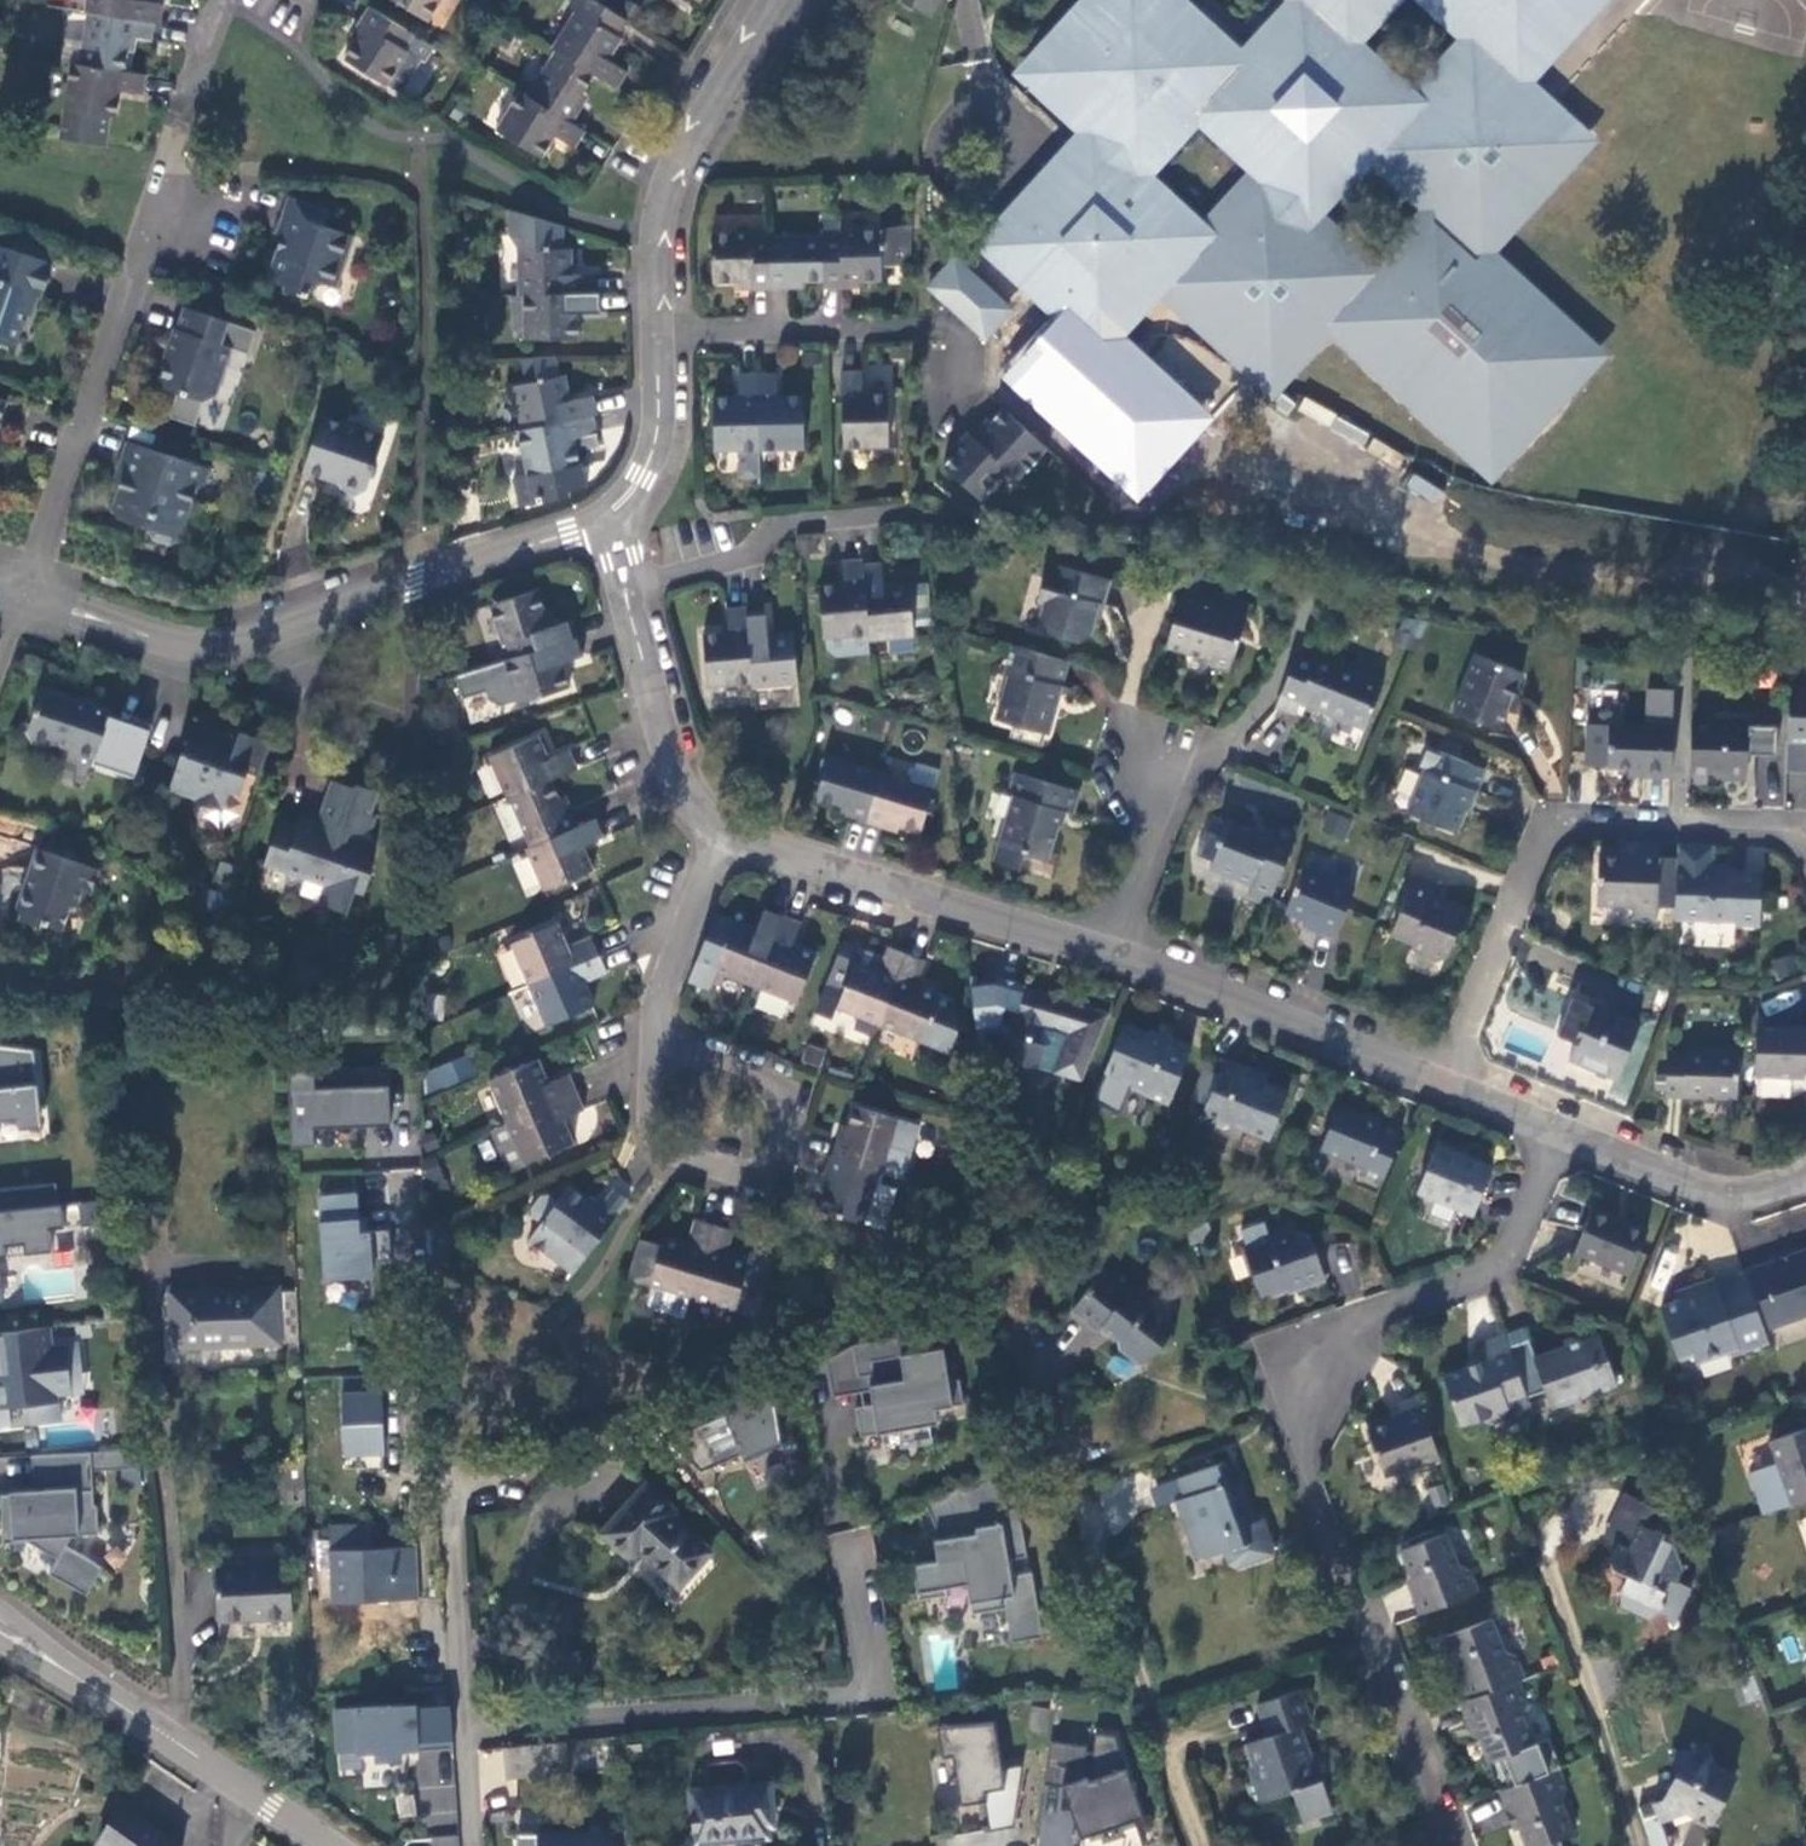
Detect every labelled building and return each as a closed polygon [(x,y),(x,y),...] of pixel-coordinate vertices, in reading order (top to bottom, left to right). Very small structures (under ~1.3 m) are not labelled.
[(162,23),(165,3),(147,0),(88,0),(85,11),(88,11),(156,22),(162,23)] [(428,20),(440,0),(397,0),(428,20)] [(899,2),(910,8),(912,4),(930,18),(942,0),(899,0),(899,2)] [(1152,0),(1111,0),(1046,73),(1139,160),(1224,66),(1152,0)] [(1349,27),(1374,0),(1320,0),(1349,27)] [(1579,0),(1449,0),(1521,65),(1579,0)] [(428,64),(438,47),(369,5),(359,20),(365,23),(356,39),(345,58),(385,85),(389,81),(403,92),(423,59),(428,64)] [(594,74),(618,89),(627,70),(609,58),(622,37),(576,8),(551,46),(555,48),(594,74)] [(153,39),(156,22),(88,11),(79,63),(126,71),(130,49),(132,36),(139,37),(153,39)] [(1398,102),(1301,14),(1216,109),(1312,198),(1398,102)] [(350,35),(356,39),(365,23),(359,20),(350,35)] [(132,36),(130,49),(137,51),(139,37),(132,36)] [(584,91),(594,74),(555,48),(527,93),(573,123),(582,109),(576,104),(584,91)] [(1569,141),(1473,54),(1387,150),(1484,237),(1569,141)] [(61,139),(103,146),(109,114),(118,115),(122,92),(144,95),(147,75),(126,71),(79,63),(68,63),(64,106),(68,107),(61,139)] [(575,149),(586,130),(573,123),(527,93),(519,89),(495,128),(542,157),(555,137),(575,149)] [(590,95),(584,91),(576,104),(582,109),(590,95)] [(1187,236),(1092,150),(1055,193),(1040,181),(992,233),(1006,246),(996,260),(1023,284),(1035,270),(1099,331),(1187,236)] [(1358,275),(1265,186),(1177,282),(1272,369),(1358,275)] [(272,233),(280,236),(283,238),(278,256),(274,254),(267,278),(271,286),(281,288),(280,293),(303,300),(306,292),(320,288),(321,285),(334,289),(350,240),(320,226),(325,213),(285,198),(272,233)] [(563,247),(562,226),(508,210),(508,235),(517,245),(517,293),(524,293),(595,291),(595,273),(573,274),(573,247),(563,247)] [(909,269),(912,227),(901,226),(887,230),(840,231),(839,216),(822,218),(822,236),(823,283),(823,291),(844,291),(844,282),(860,282),(881,282),(881,268),(909,269)] [(1580,358),(1435,225),(1351,319),(1494,453),(1580,358)] [(753,291),(770,291),(770,237),(752,237),(751,233),(711,233),(712,285),(735,285),(752,284),(753,291)] [(283,238),(280,236),(274,254),(278,256),(283,238)] [(770,237),(770,291),(787,291),(788,282),(802,283),(823,283),(822,236),(770,237)] [(25,314),(23,314),(26,306),(29,307),(34,294),(44,297),(56,263),(0,244),(0,342),(13,347),(25,314)] [(994,335),(1011,316),(993,299),(997,294),(977,276),(973,281),(954,263),(932,288),(951,306),(955,301),(973,318),(969,322),(989,340),(994,335)] [(788,282),(787,291),(802,292),(802,283),(788,282)] [(859,290),(860,282),(844,282),(844,291),(859,290)] [(735,292),(753,291),(752,284),(735,285),(735,292)] [(601,311),(600,291),(595,291),(524,293),(523,334),(523,337),(578,337),(578,310),(601,311)] [(517,293),(512,293),(512,335),(523,334),(524,293),(517,293)] [(23,314),(25,314),(37,318),(44,297),(34,294),(29,307),(26,306),(23,314)] [(256,333),(185,309),(178,330),(175,329),(169,347),(171,351),(159,387),(178,393),(170,417),(195,426),(203,402),(215,396),(231,350),(248,356),(256,333)] [(1193,418),(1078,316),(1022,379),(1137,480),(1193,418)] [(793,368),(799,350),(781,343),(774,362),(793,368)] [(594,412),(597,411),(594,394),(571,398),(566,372),(511,384),(521,427),(594,412)] [(889,450),(888,395),(862,395),(861,374),(839,373),(841,451),(889,450)] [(760,482),(759,453),(758,376),(738,376),(738,396),(713,396),(714,454),(738,453),(737,482),(760,482)] [(758,376),(759,453),(803,451),(803,395),(776,395),(776,376),(758,376)] [(1301,398),(1295,411),(1364,444),(1370,431),(1301,398)] [(1001,407),(989,421),(973,439),(969,436),(954,453),(944,465),(984,501),(1009,471),(1022,483),(1051,449),(1001,407)] [(521,427),(517,428),(527,473),(580,462),(575,436),(597,432),(594,412),(521,427)] [(380,437),(320,417),(303,468),(334,477),(339,487),(356,492),(364,487),(380,437)] [(973,439),(989,421),(985,417),(969,436),(973,439)] [(954,453),(969,436),(965,434),(950,450),(954,453)] [(126,444),(120,462),(128,472),(124,487),(115,517),(149,528),(153,538),(166,544),(179,537),(193,493),(203,485),(210,469),(126,444)] [(128,472),(120,462),(115,476),(124,487),(128,472)] [(1413,474),(1405,487),(1436,504),(1443,490),(1413,474)] [(862,566),(861,559),(842,562),(844,586),(817,587),(822,639),(823,639),(868,636),(862,566)] [(1109,578),(1057,563),(1056,570),(1046,568),(1036,602),(1053,635),(1078,642),(1087,636),(1089,624),(1092,626),(1097,610),(1093,610),(1095,601),(1102,603),(1109,578)] [(862,566),(868,636),(868,641),(913,638),(912,626),(908,584),(881,585),(880,564),(862,566)] [(927,582),(908,584),(912,626),(931,625),(927,582)] [(561,642),(576,636),(571,618),(556,623),(548,625),(544,611),(538,591),(489,606),(501,644),(507,642),(511,656),(561,642)] [(1180,591),(1164,645),(1203,656),(1208,666),(1226,671),(1244,611),(1180,591)] [(744,612),(744,608),(725,609),(728,632),(701,634),(706,688),(751,684),(744,612)] [(551,609),(544,611),(548,625),(556,623),(551,609)] [(751,684),(751,689),(798,685),(793,632),(766,633),(764,610),(744,612),(751,684)] [(511,656),(455,673),(461,696),(485,689),(487,697),(499,703),(515,698),(516,701),(568,686),(560,661),(582,654),(576,636),(561,642),(511,656)] [(868,636),(823,639),(824,650),(834,658),(869,655),(868,641),(868,636)] [(1060,689),(1067,662),(1012,646),(1005,672),(1011,674),(998,720),(1010,725),(1019,721),(1048,728),(1054,707),(1053,706),(1057,688),(1060,689)] [(1295,650),(1272,707),(1289,716),(1294,703),(1359,730),(1378,685),(1295,650)] [(1493,732),(1502,709),(1508,693),(1517,673),(1469,655),(1445,713),(1493,732)] [(1788,740),(1805,741),(1805,687),(1790,686),(1788,740)] [(111,713),(44,692),(29,734),(32,742),(49,748),(58,744),(67,748),(65,756),(117,772),(132,732),(108,725),(111,713)] [(1508,693),(1502,709),(1510,713),(1517,696),(1508,693)] [(203,718),(195,743),(191,754),(182,753),(172,785),(194,793),(198,802),(213,808),(224,806),(230,790),(240,794),(247,774),(255,778),(267,740),(203,718)] [(1634,773),(1666,774),(1668,723),(1580,720),(1578,762),(1623,764),(1623,770),(1635,770),(1634,773)] [(1689,726),(1687,775),(1743,777),(1745,757),(1773,758),(1775,730),(1689,726)] [(552,780),(577,770),(569,750),(548,757),(539,734),(488,756),(504,800),(509,797),(552,780)] [(191,754),(195,743),(187,742),(182,753),(191,754)] [(1477,770),(1420,746),(1412,768),(1419,771),(1403,812),(1448,830),(1464,791),(1467,793),(1477,770)] [(847,820),(866,825),(882,772),(827,756),(813,801),(835,808),(849,811),(847,820)] [(940,769),(917,763),(912,780),(935,787),(940,769)] [(992,861),(1019,869),(1022,857),(1044,864),(1048,858),(1063,810),(1072,813),(1079,790),(1014,771),(1007,795),(1011,796),(992,861)] [(882,772),(866,825),(882,830),(885,822),(900,826),(901,826),(920,833),(935,787),(912,780),(882,772)] [(558,795),(552,780),(509,797),(529,847),(579,825),(572,808),(565,812),(558,795)] [(372,837),(370,837),(363,835),(369,815),(377,791),(356,783),(353,789),(332,781),(318,820),(297,827),(291,825),(279,822),(264,862),(279,868),(283,878),(294,874),(304,878),(299,895),(319,903),(328,882),(363,894),(370,871),(368,858),(373,845),(372,837)] [(565,812),(572,808),(566,794),(558,795),(565,812)] [(833,815),(847,820),(849,811),(835,808),(833,815)] [(1321,830),(1344,837),(1350,817),(1327,811),(1321,830)] [(294,814),(291,825),(297,827),(318,820),(294,814)] [(363,835),(370,837),(377,818),(369,815),(363,835)] [(603,837),(594,818),(579,825),(529,847),(525,849),(542,889),(594,870),(583,845),(603,837)] [(1247,897),(1267,905),(1295,833),(1275,826),(1271,837),(1223,818),(1218,830),(1213,842),(1216,843),(1210,857),(1208,865),(1214,867),(1214,874),(1222,877),(1228,871),(1252,881),(1247,897)] [(885,822),(882,830),(899,834),(900,826),(885,822)] [(1195,850),(1210,857),(1216,843),(1213,842),(1218,830),(1205,826),(1195,850)] [(1658,845),(1637,845),(1638,855),(1598,855),(1596,904),(1636,905),(1636,917),(1655,919),(1656,905),(1674,905),(1676,856),(1658,855),(1658,845)] [(1674,905),(1673,918),(1734,920),(1734,923),(1756,924),(1759,871),(1726,869),(1726,872),(1709,872),(1709,867),(1695,868),(1695,849),(1676,849),(1676,856),(1674,905)] [(1710,851),(1695,849),(1695,868),(1709,867),(1710,851)] [(38,850),(30,873),(41,877),(37,893),(25,889),(18,912),(24,922),(41,927),(42,923),(62,930),(70,908),(77,905),(82,892),(89,895),(97,870),(38,850)] [(1022,857),(1019,869),(1054,881),(1061,863),(1048,858),(1044,864),(1022,857)] [(1284,910),(1303,917),(1317,922),(1314,932),(1330,938),(1350,885),(1299,866),(1284,910)] [(41,877),(30,873),(25,889),(37,893),(41,877)] [(1411,879),(1388,937),(1404,944),(1409,952),(1435,962),(1447,958),(1456,934),(1464,928),(1470,913),(1427,897),(1431,887),(1411,879)] [(207,890),(201,907),(222,914),(228,897),(207,890)] [(716,973),(754,988),(782,915),(764,908),(756,929),(715,913),(689,982),(709,990),(716,973)] [(782,915),(754,988),(796,1005),(817,953),(793,944),(801,923),(782,915)] [(1317,922),(1303,917),(1299,927),(1314,932),(1317,922)] [(529,986),(599,955),(591,935),(568,945),(558,922),(510,944),(529,986)] [(835,1009),(877,1026),(906,952),(889,945),(879,968),(855,958),(835,1009)] [(906,952),(877,1026),(946,1053),(955,1032),(954,999),(916,984),(925,960),(906,952)] [(607,972),(599,955),(529,986),(547,1026),(595,1006),(585,982),(607,972)] [(1078,1087),(1105,1018),(1061,1002),(1048,996),(1024,986),(1026,980),(1009,974),(1002,991),(1001,1024),(1012,1029),(1001,1058),(1005,1061),(1008,1067),(1019,1072),(1029,1067),(1078,1087)] [(1048,996),(1061,1002),(1064,994),(1051,989),(1048,996)] [(1640,1022),(1575,997),(1558,1033),(1576,1042),(1571,1056),(1596,1066),(1599,1060),(1618,1068),(1615,1075),(1620,1078),(1624,1070),(1622,1069),(1640,1022)] [(1171,1104),(1193,1048),(1171,1040),(1170,1043),(1122,1024),(1092,1102),(1118,1112),(1128,1086),(1145,1093),(1145,1094),(1171,1104)] [(1757,1076),(1805,1076),(1805,1061),(1805,1027),(1757,1028),(1757,1076)] [(0,1044),(0,1120),(18,1117),(19,1127),(42,1125),(34,1048),(0,1044)] [(1739,1098),(1739,1051),(1687,1051),(1687,1054),(1670,1054),(1670,1099),(1739,1098)] [(465,1055),(439,1067),(446,1084),(473,1073),(465,1055)] [(505,1121),(577,1091),(569,1071),(548,1080),(538,1059),(487,1081),(505,1121)] [(1218,1075),(1203,1068),(1190,1102),(1203,1107),(1199,1120),(1219,1127),(1232,1123),(1267,1138),(1287,1094),(1255,1080),(1257,1073),(1223,1059),(1218,1075)] [(388,1066),(288,1071),(292,1146),(314,1145),(313,1127),(364,1125),(364,1115),(390,1113),(388,1066)] [(585,1109),(577,1091),(505,1121),(523,1162),(573,1142),(565,1118),(585,1109)] [(1382,1181),(1401,1131),(1379,1124),(1380,1120),(1338,1104),(1320,1149),(1364,1165),(1361,1173),(1382,1181)] [(835,1139),(829,1156),(877,1172),(882,1173),(899,1121),(855,1107),(849,1126),(844,1141),(835,1139)] [(844,1141),(849,1126),(841,1124),(835,1139),(844,1141)] [(1494,1167),(1437,1145),(1419,1192),(1474,1213),(1494,1167)] [(829,1156),(828,1156),(822,1173),(832,1176),(826,1190),(820,1211),(859,1225),(873,1186),(877,1172),(829,1156)] [(832,1176),(822,1173),(817,1186),(826,1190),(832,1176)] [(574,1271),(617,1213),(602,1200),(598,1207),(585,1198),(567,1184),(553,1205),(543,1198),(537,1197),(530,1207),(527,1208),(527,1215),(531,1215),(541,1222),(530,1237),(574,1271)] [(892,1192),(873,1186),(859,1225),(879,1232),(892,1192)] [(598,1207),(602,1200),(590,1192),(585,1198),(598,1207)] [(355,1193),(318,1195),(324,1278),(372,1275),(371,1262),(391,1260),(389,1229),(369,1231),(358,1232),(357,1218),(355,1193)] [(0,1209),(0,1255),(52,1249),(50,1227),(65,1226),(62,1202),(0,1209)] [(1631,1270),(1649,1225),(1595,1205),(1579,1249),(1631,1270)] [(367,1217),(357,1218),(358,1232),(369,1231),(367,1217)] [(691,1300),(713,1226),(693,1220),(687,1242),(662,1236),(660,1244),(639,1238),(627,1281),(652,1288),(647,1304),(649,1309),(686,1318),(691,1300)] [(1261,1297),(1322,1275),(1308,1237),(1308,1236),(1287,1226),(1267,1234),(1262,1221),(1238,1230),(1247,1251),(1244,1252),(1261,1297)] [(1206,1223),(1191,1229),(1197,1242),(1211,1236),(1206,1223)] [(732,1232),(713,1226),(691,1300),(756,1319),(774,1259),(751,1252),(748,1264),(725,1256),(732,1232)] [(448,1266),(445,1228),(430,1228),(434,1267),(448,1266)] [(1191,1229),(1186,1231),(1191,1244),(1197,1242),(1191,1229)] [(1745,1271),(1764,1329),(1805,1315),(1805,1250),(1745,1271)] [(1764,1329),(1745,1271),(1698,1287),(1700,1294),(1663,1307),(1681,1362),(1694,1358),(1696,1362),(1729,1352),(1731,1355),(1769,1342),(1764,1329)] [(1100,1272),(1071,1313),(1070,1314),(1098,1333),(1102,1327),(1116,1337),(1117,1345),(1141,1364),(1151,1361),(1160,1347),(1172,1344),(1170,1333),(1174,1328),(1149,1310),(1148,1299),(1131,1286),(1128,1290),(1100,1272)] [(277,1344),(276,1291),(277,1286),(169,1289),(170,1347),(277,1344)] [(299,1356),(297,1290),(276,1291),(277,1344),(278,1356),(299,1356)] [(0,1331),(0,1422),(10,1421),(8,1405),(30,1403),(32,1423),(59,1420),(56,1393),(71,1391),(68,1365),(81,1363),(78,1341),(45,1345),(43,1326),(0,1331)] [(1524,1327),(1504,1334),(1505,1335),(1525,1393),(1543,1388),(1549,1403),(1615,1380),(1599,1334),(1582,1340),(1563,1347),(1535,1357),(1524,1327)] [(1561,1340),(1563,1347),(1582,1340),(1579,1332),(1570,1336),(1561,1340)] [(1525,1393),(1505,1335),(1483,1344),(1488,1360),(1473,1366),(1445,1377),(1463,1428),(1483,1421),(1491,1423),(1505,1418),(1508,1411),(1528,1403),(1525,1393)] [(899,1338),(854,1346),(859,1377),(869,1375),(874,1405),(864,1407),(856,1408),(861,1436),(899,1430),(902,1448),(933,1442),(930,1424),(938,1423),(936,1408),(965,1403),(961,1379),(949,1381),(944,1348),(902,1356),(899,1338)] [(859,1377),(854,1346),(827,1359),(833,1397),(861,1392),(864,1407),(874,1405),(869,1375),(859,1377)] [(782,1446),(771,1379),(718,1402),(724,1417),(668,1440),(700,1474),(741,1456),(744,1462),(782,1446)] [(381,1392),(341,1393),(346,1453),(384,1451),(381,1392)] [(1440,1457),(1419,1397),(1398,1403),(1403,1417),(1384,1424),(1368,1429),(1385,1474),(1440,1457)] [(1764,1513),(1775,1509),(1805,1498),(1805,1427),(1769,1441),(1777,1463),(1750,1473),(1764,1513)] [(139,1448),(114,1450),(115,1467),(140,1466),(139,1448)] [(115,1467),(114,1450),(90,1451),(91,1469),(115,1467)] [(91,1469),(90,1451),(42,1454),(44,1491),(0,1494),(3,1541),(27,1539),(58,1557),(49,1572),(86,1593),(101,1565),(59,1541),(63,1534),(98,1532),(97,1503),(93,1503),(91,1469)] [(384,1451),(346,1453),(347,1468),(386,1465),(384,1451)] [(1248,1525),(1225,1460),(1180,1477),(1195,1523),(1189,1526),(1200,1559),(1226,1550),(1230,1564),(1238,1567),(1273,1555),(1266,1532),(1252,1536),(1248,1525)] [(303,1461),(262,1465),(268,1508),(289,1508),(291,1519),(306,1518),(303,1461)] [(989,1475),(926,1502),(942,1540),(977,1535),(979,1548),(937,1555),(937,1560),(913,1564),(919,1599),(947,1595),(946,1587),(967,1583),(973,1613),(1006,1608),(1011,1641),(1043,1636),(1032,1571),(1012,1575),(1009,1558),(1027,1555),(1019,1507),(1005,1510),(989,1475)] [(645,1481),(600,1532),(631,1559),(634,1562),(642,1553),(679,1586),(711,1551),(674,1518),(679,1512),(645,1481)] [(1604,1537),(1615,1543),(1631,1552),(1644,1523),(1649,1513),(1622,1499),(1604,1537)] [(1248,1525),(1252,1536),(1266,1532),(1263,1521),(1248,1525)] [(1622,1588),(1623,1606),(1650,1619),(1663,1613),(1683,1566),(1675,1544),(1662,1538),(1664,1531),(1644,1523),(1631,1552),(1615,1543),(1611,1556),(1615,1569),(1627,1576),(1622,1588)] [(328,1526),(329,1552),(368,1551),(367,1524),(328,1526)] [(1419,1592),(1427,1612),(1485,1591),(1476,1566),(1464,1564),(1452,1532),(1398,1552),(1414,1593),(1419,1592)] [(934,1542),(937,1555),(979,1548),(977,1535),(942,1540),(934,1542)] [(332,1600),(418,1596),(415,1548),(368,1551),(329,1552),(332,1600)] [(220,1620),(291,1615),(289,1562),(216,1565),(220,1620)] [(1466,1700),(1518,1680),(1525,1678),(1517,1654),(1504,1648),(1493,1616),(1449,1633),(1466,1682),(1460,1684),(1466,1700)] [(1466,1700),(1460,1702),(1469,1723),(1474,1721),(1489,1762),(1498,1759),(1533,1745),(1522,1713),(1527,1702),(1518,1680),(1466,1700)] [(1301,1689),(1259,1704),(1270,1737),(1247,1744),(1254,1764),(1259,1780),(1250,1782),(1247,1783),(1255,1806),(1291,1792),(1303,1824),(1333,1813),(1322,1781),(1329,1779),(1321,1751),(1311,1754),(1302,1726),(1312,1723),(1301,1689)] [(333,1706),(333,1754),(377,1753),(377,1763),(401,1763),(401,1751),(421,1751),(422,1845),(456,1845),(455,1705),(333,1706)] [(1032,1706),(1029,1730),(1047,1732),(1050,1709),(1032,1706)] [(1014,1826),(1023,1763),(1003,1767),(996,1767),(995,1761),(1001,1759),(995,1721),(938,1726),(943,1755),(953,1754),(961,1804),(985,1800),(991,1829),(1014,1826)] [(1046,1783),(1083,1789),(1081,1804),(1086,1805),(1080,1845),(1145,1845),(1136,1818),(1144,1816),(1116,1735),(1096,1732),(1093,1751),(1087,1750),(1088,1745),(1052,1740),(1046,1783)] [(1533,1745),(1498,1759),(1509,1786),(1559,1766),(1560,1765),(1549,1738),(1533,1745)] [(567,1772),(565,1741),(504,1746),(506,1776),(567,1772)] [(1692,1810),(1712,1820),(1736,1774),(1715,1763),(1710,1746),(1688,1750),(1667,1799),(1670,1816),(1692,1810)] [(1259,1780),(1254,1764),(1245,1767),(1250,1782),(1259,1780)] [(1499,1790),(1508,1808),(1512,1807),(1526,1845),(1532,1845),(1571,1833),(1561,1801),(1568,1789),(1559,1766),(1509,1786),(1499,1790)] [(690,1788),(695,1842),(770,1837),(770,1827),(777,1826),(772,1780),(705,1787),(690,1788)] [(1638,1806),(1651,1845),(1669,1845),(1661,1820),(1670,1816),(1667,1799),(1638,1806)] [(124,1811),(100,1845),(175,1845),(124,1811)] [(517,1833),(517,1845),(615,1845),(616,1832),(517,1833)]
